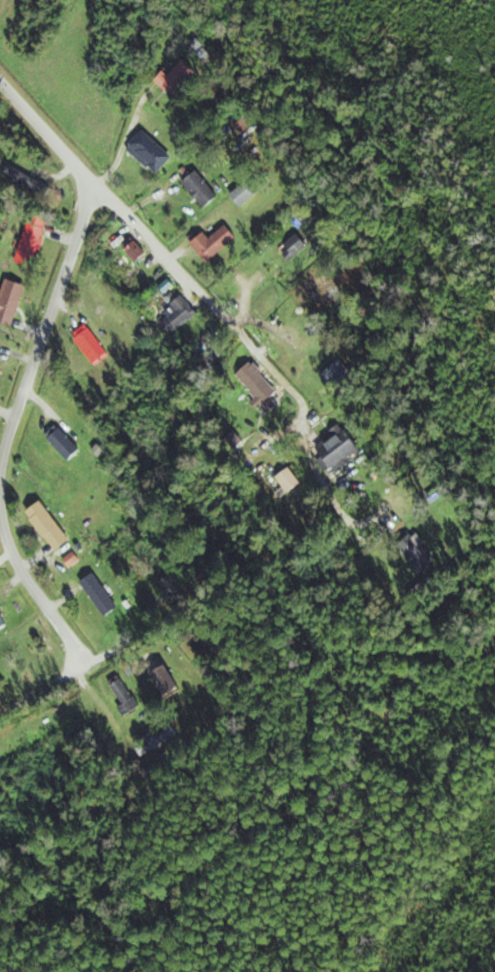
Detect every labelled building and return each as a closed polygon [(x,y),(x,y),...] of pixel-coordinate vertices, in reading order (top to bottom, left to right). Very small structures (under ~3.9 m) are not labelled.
[(166,82),(179,96),(203,73),(190,60),(166,82)] [(162,172),(176,158),(148,130),(134,145),(162,172)] [(46,194),(50,186),(13,166),(9,173),(46,194)] [(224,197),(200,170),(186,182),(210,209),(224,197)] [(235,194),(244,207),(262,194),(253,181),(235,194)] [(39,258),(46,220),(32,218),(25,256),(39,258)] [(208,233),(195,244),(212,263),(241,238),(230,225),(214,239),(208,233)] [(313,245),(301,233),(283,250),(295,263),(313,245)] [(151,253),(137,238),(126,247),(140,263),(151,253)] [(30,286),(11,279),(6,294),(0,292),(0,314),(2,314),(0,319),(0,321),(16,326),(30,286)] [(165,323),(178,336),(201,312),(184,294),(167,311),(172,316),(165,323)] [(101,365),(114,352),(88,326),(75,339),(101,365)] [(325,376),(339,390),(356,373),(342,359),(325,376)] [(282,392),(253,363),(239,377),(259,396),(254,401),(264,410),(268,405),(276,413),(282,406),(275,399),(282,392)] [(366,449),(344,423),(316,448),(339,473),(366,449)] [(85,451),(62,426),(50,436),(73,461),(85,451)] [(305,485),(294,469),(281,478),(293,494),(305,485)] [(76,540),(45,503),(31,514),(63,551),(76,540)] [(428,573),(441,560),(424,543),(427,540),(420,533),(404,549),(428,573)] [(163,584),(182,603),(197,589),(177,569),(163,584)] [(107,617),(121,609),(101,573),(87,580),(107,617)] [(10,627),(0,609),(0,630),(1,632),(10,627)] [(158,673),(170,697),(185,690),(173,665),(158,673)] [(131,715),(144,707),(127,678),(114,686),(131,715)]
